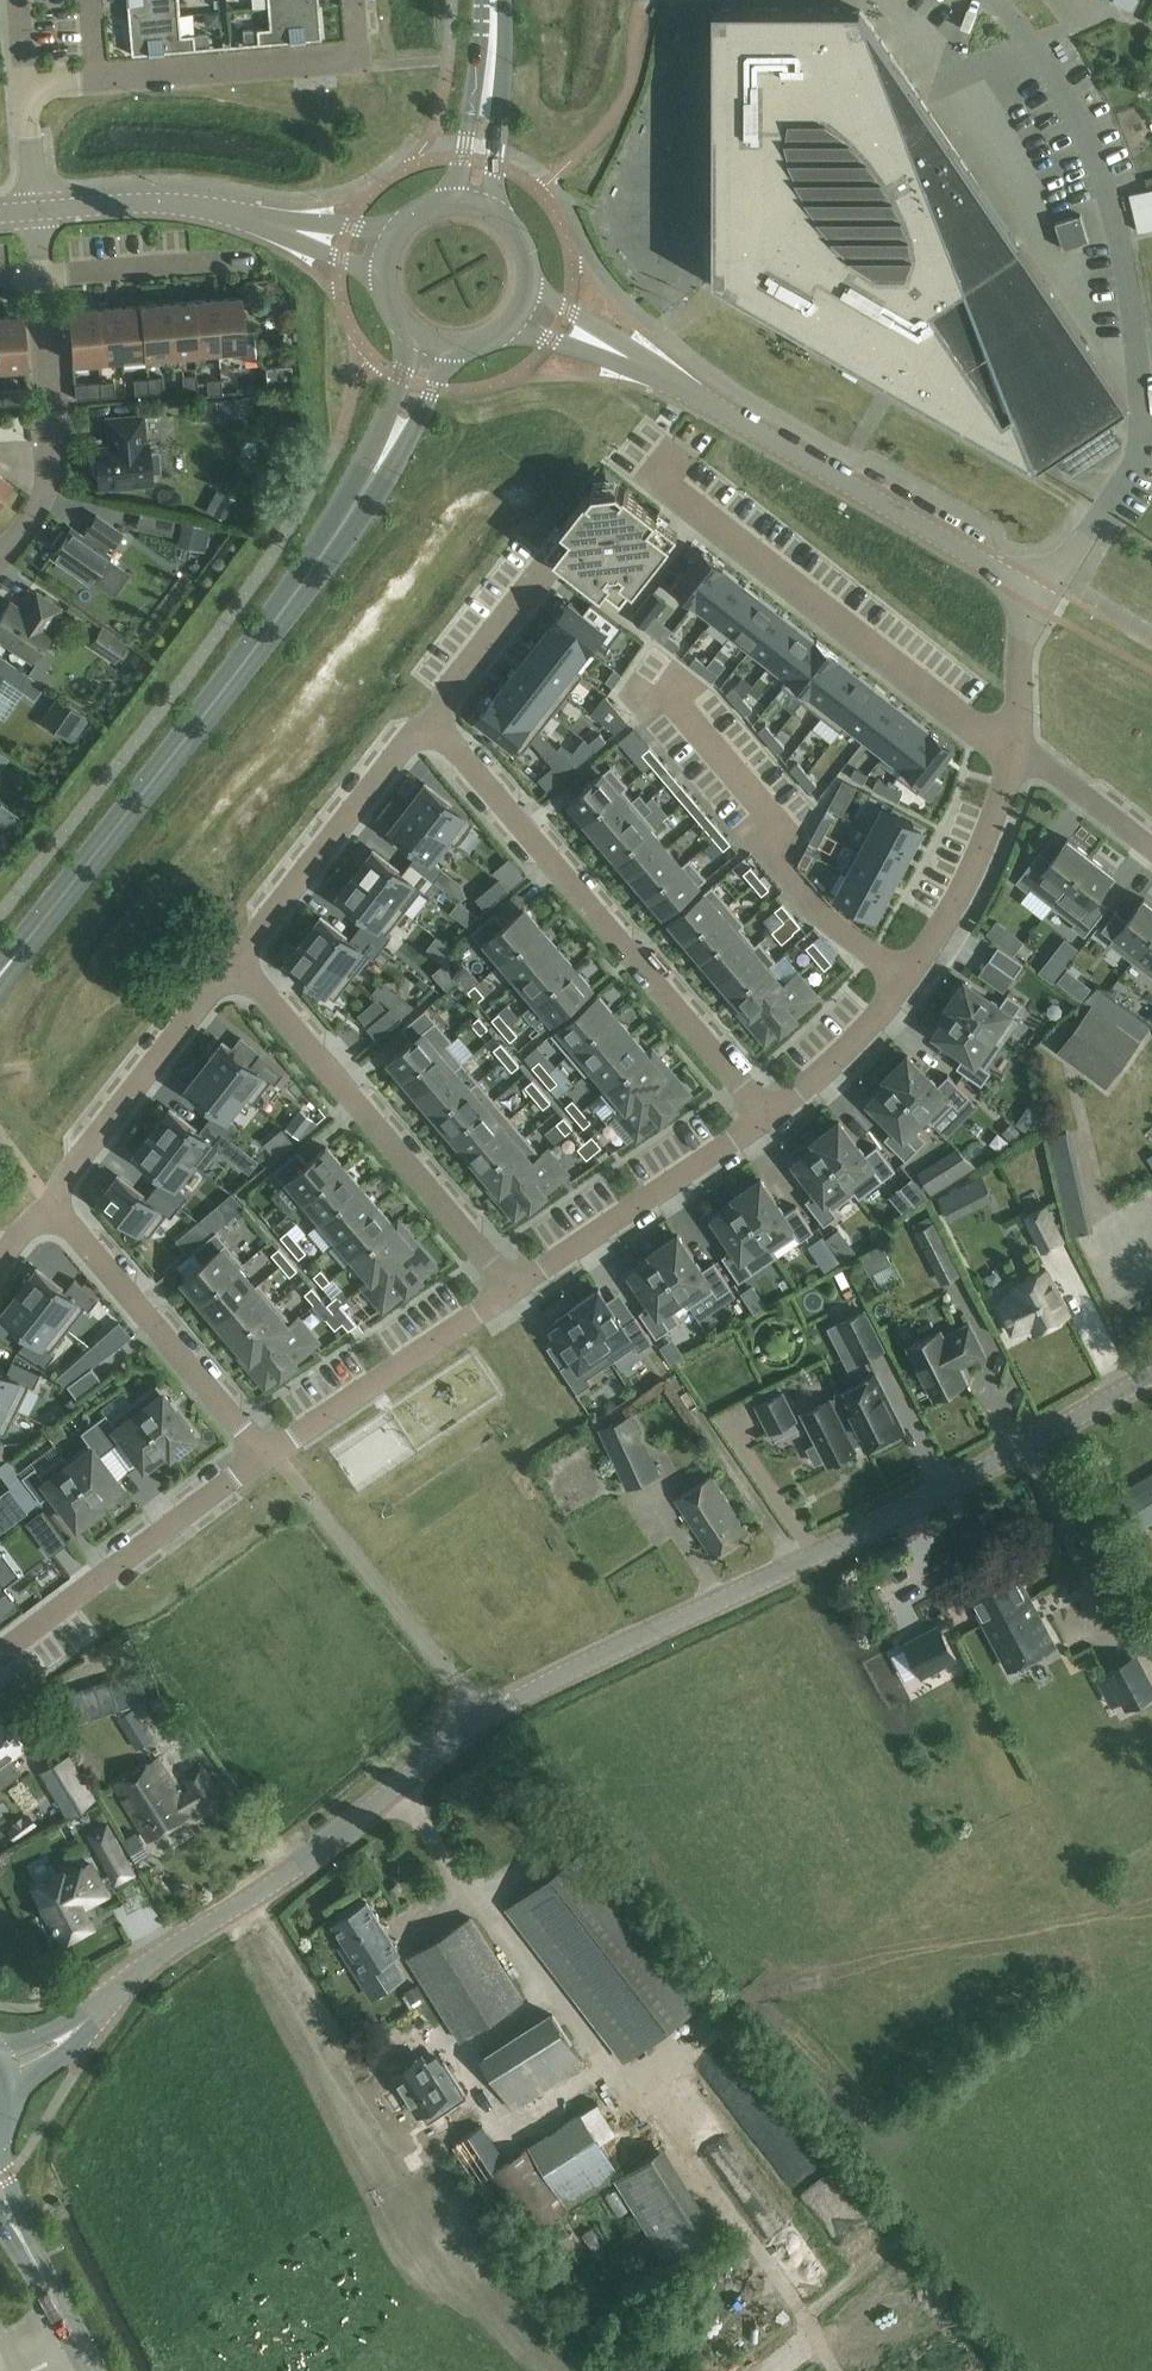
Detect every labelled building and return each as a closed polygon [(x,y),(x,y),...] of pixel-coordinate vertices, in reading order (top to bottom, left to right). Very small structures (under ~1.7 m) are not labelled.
[(128,19),(170,15),(169,0),(127,0),(128,19)] [(965,51),(975,4),(959,1),(949,48),(965,51)] [(318,2),(276,6),(278,27),(242,30),(244,45),(321,38),(318,2)] [(714,280),(1039,468),(1128,408),(861,8),(714,8),(714,280)] [(204,13),(205,26),(218,25),(217,11),(204,13)] [(172,36),(170,15),(128,19),(131,54),(208,48),(207,33),(172,36)] [(1139,231),(1151,228),(1151,189),(1130,194),(1139,231)] [(1090,241),(1081,214),(1056,222),(1064,249),(1090,241)] [(215,299),(219,350),(242,348),(242,349),(243,349),(244,359),(259,358),(257,329),(242,330),(240,297),(238,297),(215,299)] [(219,350),(215,299),(191,301),(191,300),(190,301),(195,352),(219,350)] [(190,301),(166,303),(170,354),(194,352),(195,352),(190,301)] [(170,354),(166,303),(143,305),(143,304),(142,304),(146,356),(147,356),(170,354)] [(141,305),(118,307),(122,358),(146,356),(142,304),(141,304),(141,305)] [(94,308),(98,360),(99,360),(122,358),(118,307),(95,309),(94,308)] [(98,360),(94,308),(93,308),(93,309),(70,311),(70,310),(69,310),(73,362),(74,362),(97,360),(98,360)] [(21,314),(20,314),(20,315),(0,316),(0,362),(0,368),(1,368),(1,367),(24,365),(24,366),(26,366),(21,314)] [(291,364),(270,365),(263,365),(264,389),(292,388),(291,364)] [(183,390),(198,389),(196,375),(182,376),(183,390)] [(162,378),(148,379),(149,393),(163,392),(162,378)] [(149,393),(148,379),(134,380),(135,394),(149,393)] [(207,381),(207,388),(208,395),(222,394),(221,380),(207,381)] [(114,381),(100,382),(101,397),(115,396),(114,381)] [(101,397),(100,382),(75,385),(76,399),(101,397)] [(27,389),(2,390),(4,405),(29,403),(27,389)] [(232,399),(199,401),(200,416),(233,413),(232,399)] [(521,405),(497,407),(498,419),(522,416),(521,405)] [(108,419),(110,447),(95,448),(96,458),(93,462),(94,472),(98,476),(99,486),(113,485),(115,487),(122,487),(125,484),(151,482),(150,472),(159,472),(158,452),(148,453),(148,444),(144,444),(142,416),(108,419)] [(0,475),(0,496),(10,481),(0,475)] [(563,527),(547,548),(620,606),(678,533),(657,516),(658,515),(626,489),(625,491),(618,485),(594,488),(589,495),(587,494),(562,526),(563,527)] [(89,583),(92,579),(114,594),(128,573),(106,558),(110,554),(106,551),(110,545),(111,546),(121,532),(97,515),(87,529),(91,532),(87,538),(71,527),(66,534),(62,531),(51,546),(56,549),(51,556),(58,561),(55,565),(70,576),(73,572),(89,583)] [(166,517),(162,532),(171,534),(175,519),(166,517)] [(199,539),(197,549),(203,550),(208,527),(183,522),(180,535),(199,539)] [(703,550),(675,586),(695,602),(722,567),(723,568),(724,567),(703,550)] [(722,567),(695,602),(714,617),(741,582),(723,568),(722,567)] [(741,582),(714,617),(732,631),(733,632),(761,597),(741,582)] [(657,589),(633,619),(644,627),(668,597),(657,589)] [(60,608),(36,592),(27,605),(30,608),(26,613),(10,602),(0,617),(0,638),(31,660),(52,631),(47,627),(60,608)] [(732,631),(729,636),(750,652),(753,647),(752,647),(780,612),(761,597),(733,632),(732,631)] [(569,601),(553,622),(554,623),(555,622),(589,649),(588,650),(593,653),(603,640),(609,645),(623,627),(591,602),(583,612),(569,601)] [(780,612),(752,647),(753,647),(771,661),(771,662),(799,627),(780,612)] [(554,623),(540,641),(574,668),(575,667),(588,650),(589,649),(555,622),(554,623)] [(129,643),(102,625),(88,645),(115,663),(129,643)] [(771,661),(767,666),(786,681),(787,681),(818,642),(817,641),(799,627),(771,662),(771,661)] [(669,635),(663,642),(674,651),(680,644),(669,635)] [(786,681),(783,685),(803,701),(837,657),(838,658),(838,657),(818,640),(817,641),(818,642),(787,681),(786,681)] [(540,641),(525,660),(568,694),(584,674),(575,667),(574,668),(540,641)] [(696,656),(690,664),(701,672),(707,665),(696,656)] [(837,657),(803,701),(822,716),(856,672),(838,658),(837,657)] [(525,660),(510,679),(553,713),(568,694),(525,660)] [(36,663),(28,674),(44,685),(45,685),(52,675),(45,670),(36,663)] [(34,699),(44,685),(28,674),(15,665),(5,680),(34,699)] [(707,665),(701,672),(712,681),(718,674),(707,665)] [(614,669),(606,680),(614,686),(622,674),(614,669)] [(856,672),(822,716),(842,732),(849,722),(848,722),(875,687),(856,672)] [(495,697),(495,698),(538,733),(553,713),(510,679),(495,697)] [(734,686),(727,693),(736,704),(743,697),(734,686)] [(875,687),(848,722),(849,722),(867,737),(894,702),(875,687)] [(66,738),(82,714),(58,697),(42,721),(66,738)] [(494,697),(478,718),(522,753),(538,733),(495,698),(495,697),(494,697)] [(743,697),(736,704),(745,714),(753,708),(743,697)] [(894,702),(867,737),(887,752),(913,717),(894,702)] [(913,717),(887,752),(904,766),(906,767),(933,732),(931,731),(913,717)] [(766,724),(759,730),(768,741),(775,735),(766,724)] [(904,766),(897,775),(918,792),(953,747),(932,730),(931,731),(933,732),(906,767),(904,766)] [(601,733),(590,742),(596,749),(607,740),(601,733)] [(775,735),(768,741),(777,752),(785,746),(775,735)] [(590,742),(579,751),(585,758),(596,749),(590,742)] [(643,754),(652,764),(660,758),(650,747),(643,754)] [(669,769),(660,758),(652,764),(662,775),(669,769)] [(798,762),(791,768),(800,779),(808,773),(798,762)] [(580,812),(587,820),(624,789),(625,789),(629,786),(612,766),(571,801),(579,810),(578,811),(579,813),(580,812)] [(856,767),(851,776),(864,783),(868,774),(856,767)] [(808,773),(800,779),(810,790),(817,784),(808,773)] [(878,779),(873,787),(886,794),(890,786),(878,779)] [(843,780),(836,792),(849,799),(856,786),(843,780)] [(426,784),(409,806),(453,840),(452,841),(457,845),(475,822),(426,784)] [(691,795),(682,784),(674,791),(684,802),(691,795)] [(890,786),(886,794),(898,801),(903,793),(890,786)] [(596,830),(603,838),(647,801),(641,793),(633,800),(625,789),(624,789),(587,820),(594,828),(593,829),(595,831),(596,830)] [(700,806),(691,795),(684,802),(693,813),(700,806)] [(612,849),(619,857),(651,829),(652,830),(656,826),(646,815),(653,808),(647,801),(603,838),(610,847),(609,848),(611,850),(612,849)] [(0,806),(0,835),(1,836),(16,817),(11,813),(6,809),(1,805),(0,806)] [(878,805),(866,828),(871,831),(871,830),(910,851),(922,829),(878,805)] [(409,806),(391,828),(420,850),(411,861),(435,880),(444,869),(436,862),(452,841),(453,840),(409,806)] [(722,832),(707,814),(699,820),(715,839),(722,832)] [(824,816),(817,828),(825,833),(832,820),(824,816)] [(817,828),(810,841),(819,845),(825,833),(817,828)] [(627,867),(634,876),(667,848),(652,830),(651,829),(619,857),(626,865),(624,866),(626,868),(627,867)] [(871,831),(860,851),(899,872),(910,851),(871,830),(871,831)] [(732,843),(722,832),(715,839),(724,849),(732,843)] [(1053,905),(1091,856),(1068,838),(1064,843),(1064,844),(1046,866),(1035,857),(1017,881),(1029,890),(1031,887),(1053,905)] [(643,886),(650,894),(682,866),(667,848),(634,876),(642,884),(640,885),(642,887),(643,886)] [(374,850),(357,872),(405,910),(422,889),(426,892),(431,886),(435,880),(411,861),(403,872),(374,850)] [(805,850),(799,862),(807,867),(814,854),(805,850)] [(860,851),(848,873),(887,894),(899,872),(860,851)] [(1114,874),(1091,856),(1053,905),(1075,922),(1073,925),(1085,934),(1103,911),(1092,902),(1110,879),(1110,880),(1114,874)] [(658,904),(666,914),(707,878),(690,858),(682,866),(650,894),(656,902),(655,903),(657,905),(658,904)] [(761,877),(752,867),(744,873),(753,884),(761,877)] [(357,872),(339,895),(367,917),(359,928),(383,947),(392,935),(388,932),(405,910),(357,872)] [(848,873),(836,895),(875,916),(887,894),(848,873)] [(500,877),(476,897),(486,909),(510,889),(500,877)] [(770,889),(761,877),(753,884),(763,895),(770,889)] [(435,880),(431,886),(440,893),(445,888),(435,880)] [(713,885),(672,920),(680,930),(678,931),(680,933),(681,932),(688,940),(688,939),(729,904),(713,885)] [(1151,936),(1151,904),(1145,898),(1140,903),(1140,904),(1123,926),(1111,917),(1102,929),(1114,938),(1110,942),(1133,960),(1151,936)] [(697,950),(704,958),(741,926),(742,927),(746,924),(729,904),(688,939),(696,948),(694,949),(696,951),(697,950)] [(792,914),(783,904),(776,910),(785,921),(792,914)] [(472,932),(499,964),(542,929),(535,920),(536,919),(535,918),(534,919),(525,908),(506,924),(496,912),(472,932)] [(802,926),(792,914),(785,921),(794,932),(802,926)] [(322,917),(304,939),(353,977),(370,955),(374,958),(383,947),(359,928),(350,939),(322,917)] [(713,968),(720,976),(756,945),(756,944),(742,927),(741,926),(704,958),(711,966),(710,967),(711,969),(713,968)] [(559,948),(551,939),(552,938),(550,936),(549,937),(542,929),(499,964),(500,965),(505,961),(521,980),(559,948)] [(1023,941),(1012,932),(1003,944),(1014,953),(1023,941)] [(1133,960),(1151,975),(1151,936),(1133,960)] [(304,939),(287,961),(335,999),(353,977),(304,939)] [(728,988),(729,987),(736,995),(772,964),(773,964),(777,961),(760,940),(756,944),(756,945),(720,976),(727,985),(726,986),(728,988)] [(824,952),(814,941),(807,947),(816,958),(824,952)] [(1024,963),(999,945),(990,959),(1015,977),(1024,963)] [(533,1003),(575,968),(568,960),(570,959),(568,957),(567,958),(559,948),(521,980),(537,999),(533,1003)] [(833,963),(824,952),(816,958),(826,969),(833,963)] [(1061,970),(1050,961),(1041,972),(1052,981),(1061,970)] [(736,995),(743,1004),(739,1007),(747,1017),(788,982),(787,981),(773,964),(772,964),(736,995)] [(456,980),(443,965),(434,973),(447,987),(456,980)] [(533,1003),(551,1024),(593,988),(584,977),(585,976),(584,975),(582,976),(576,967),(575,968),(533,1003)] [(1068,969),(1059,981),(1066,987),(1075,975),(1068,969)] [(747,1017),(752,1022),(751,1023),(752,1025),(754,1024),(767,1039),(780,1028),(782,1030),(785,1028),(784,1028),(794,1020),(796,1018),(794,1016),(816,997),(796,973),(787,981),(788,982),(747,1017)] [(1023,1003),(1009,993),(1000,1006),(994,1001),(992,999),(992,1000),(970,984),(966,981),(963,985),(951,1003),(950,1003),(948,1006),(1002,1044),(1019,1019),(1014,1016),(1023,1003)] [(469,991),(478,1002),(486,995),(476,984),(469,991)] [(414,1006),(397,992),(388,1004),(403,1015),(414,1007),(414,1006)] [(552,1034),(569,1054),(615,1015),(616,1015),(609,1007),(610,1006),(609,1004),(607,1005),(599,994),(552,1034)] [(1092,1004),(1058,1050),(1107,1087),(1141,1040),(1092,1004)] [(992,1071),(986,1067),(1002,1044),(948,1006),(948,1007),(951,1009),(934,1032),(958,1048),(957,1049),(959,1051),(960,1050),(966,1054),(957,1067),(982,1084),(992,1071)] [(391,1007),(367,1026),(377,1039),(403,1017),(391,1007)] [(400,1070),(407,1078),(448,1043),(449,1044),(454,1040),(426,1008),(403,1028),(413,1040),(390,1059),(398,1068),(397,1069),(399,1071),(400,1070)] [(493,1019),(502,1030),(509,1023),(500,1013),(493,1019)] [(586,1075),(595,1068),(595,1067),(632,1035),(624,1025),(625,1024),(624,1022),(622,1023),(615,1015),(569,1054),(586,1075)] [(472,1023),(482,1034),(489,1028),(480,1017),(472,1023)] [(519,1034),(509,1023),(502,1030),(511,1041),(519,1034)] [(595,1067),(595,1068),(610,1086),(611,1086),(649,1054),(642,1046),(643,1045),(641,1043),(640,1044),(632,1035),(595,1067)] [(223,1042),(206,1064),(246,1096),(245,1096),(254,1103),(272,1081),(276,1084),(285,1072),(261,1053),(252,1064),(223,1042)] [(415,1088),(422,1097),(455,1069),(456,1070),(464,1063),(449,1044),(448,1043),(407,1078),(414,1086),(412,1087),(414,1089),(415,1088)] [(511,1054),(502,1043),(494,1049),(504,1060),(511,1054)] [(520,1065),(511,1054),(504,1060),(513,1071),(520,1065)] [(602,1093),(619,1113),(669,1071),(660,1060),(656,1063),(649,1054),(611,1086),(610,1086),(602,1093)] [(931,1078),(912,1059),(909,1055),(905,1059),(906,1059),(890,1075),(890,1074),(887,1077),(934,1123),(954,1103),(959,1108),(971,1096),(949,1074),(938,1085),(933,1080),(933,1079),(932,1077),(931,1078)] [(550,1071),(541,1060),(533,1066),(542,1077),(550,1071)] [(206,1064),(189,1087),(217,1109),(208,1120),(232,1139),(241,1128),(228,1117),(245,1096),(246,1096),(206,1064)] [(431,1107),(438,1115),(471,1088),(470,1087),(456,1070),(455,1069),(422,1097),(430,1105),(429,1107),(430,1108),(431,1107)] [(559,1082),(550,1071),(542,1077),(552,1088),(559,1082)] [(665,1117),(674,1109),(677,1107),(675,1105),(688,1093),(675,1078),(677,1077),(675,1075),(674,1076),(669,1071),(619,1113),(620,1114),(639,1136),(661,1117),(663,1119),(665,1117)] [(885,1138),(907,1160),(927,1139),(918,1130),(929,1120),(933,1124),(934,1123),(887,1077),(889,1080),(869,1100),(889,1120),(888,1121),(890,1123),(891,1122),(896,1127),(885,1138)] [(447,1125),(454,1134),(495,1099),(479,1080),(470,1087),(471,1088),(438,1115),(445,1124),(444,1125),(446,1127),(447,1125)] [(543,1091),(533,1080),(526,1086),(535,1097),(543,1091)] [(552,1102),(543,1091),(535,1097),(544,1108),(552,1102)] [(495,1099),(454,1134),(461,1142),(460,1143),(461,1145),(462,1144),(470,1152),(511,1117),(495,1099)] [(583,1110),(574,1099),(566,1105),(576,1116),(583,1110)] [(1025,1124),(1040,1116),(1032,1102),(1018,1109),(1025,1124)] [(300,1108),(285,1126),(299,1137),(317,1121),(300,1108)] [(171,1109),(154,1131),(198,1165),(197,1166),(202,1170),(219,1147),(223,1150),(232,1139),(208,1120),(199,1131),(171,1109)] [(592,1121),(583,1110),(576,1116),(585,1127),(592,1121)] [(511,1117),(470,1152),(477,1161),(476,1162),(477,1164),(479,1163),(484,1169),(485,1171),(526,1136),(511,1117)] [(557,1123),(567,1134),(574,1127),(565,1117),(557,1123)] [(861,1197),(896,1170),(877,1146),(865,1155),(861,1149),(862,1148),(860,1146),(859,1147),(843,1126),(843,1125),(840,1121),(836,1124),(836,1125),(819,1138),(816,1140),(861,1197)] [(1021,1133),(1014,1126),(1006,1135),(1013,1141),(1021,1133)] [(282,1128),(263,1142),(274,1157),(294,1142),(282,1128)] [(154,1131),(136,1153),(165,1175),(156,1186),(180,1205),(189,1194),(181,1187),(197,1166),(198,1165),(154,1131)] [(1071,1236),(1090,1232),(1067,1132),(1048,1136),(1071,1236)] [(602,1146),(593,1135),(586,1141),(595,1153),(602,1146)] [(485,1171),(493,1180),(489,1183),(497,1193),(542,1155),(542,1154),(526,1136),(485,1171)] [(838,1215),(834,1209),(856,1193),(860,1198),(861,1197),(816,1140),(815,1140),(818,1143),(795,1161),(812,1183),(811,1184),(813,1186),(814,1185),(818,1191),(806,1201),(825,1225),(838,1215)] [(588,1159),(595,1153),(586,1142),(578,1148),(588,1159)] [(302,1203),(307,1199),(345,1167),(338,1159),(339,1158),(337,1156),(336,1157),(327,1146),(308,1163),(298,1151),(275,1171),(302,1203)] [(497,1193),(502,1198),(501,1199),(502,1201),(503,1200),(516,1215),(530,1204),(532,1206),(534,1204),(543,1196),(544,1196),(546,1194),(544,1192),(566,1173),(546,1150),(542,1154),(542,1155),(497,1193)] [(942,1163),(921,1177),(931,1193),(953,1180),(942,1163)] [(319,1222),(361,1187),(353,1177),(354,1176),(353,1174),(351,1175),(345,1167),(307,1199),(323,1218),(319,1221),(319,1222)] [(119,1175),(101,1199),(149,1237),(167,1214),(171,1217),(180,1205),(156,1186),(147,1197),(119,1175)] [(916,1204),(929,1196),(913,1178),(902,1187),(916,1204)] [(758,1182),(740,1194),(739,1194),(736,1196),(777,1257),(778,1256),(774,1250),(797,1235),(801,1241),(815,1231),(797,1206),(785,1214),(780,1208),(781,1208),(780,1205),(779,1206),(764,1184),(764,1183),(762,1179),(757,1182),(758,1182)] [(368,1195),(361,1187),(319,1222),(336,1242),(378,1206),(370,1197),(371,1196),(369,1194),(368,1195)] [(961,1187),(939,1198),(948,1216),(970,1204),(961,1187)] [(233,1192),(201,1221),(215,1232),(217,1231),(246,1207),(233,1192)] [(740,1282),(777,1257),(736,1196),(736,1197),(738,1200),(714,1216),(730,1239),(729,1240),(730,1242),(731,1241),(735,1248),(723,1256),(740,1282)] [(353,1261),(394,1226),(388,1218),(389,1217),(387,1215),(386,1216),(378,1206),(336,1242),(337,1243),(341,1239),(356,1257),(352,1261),(353,1261)] [(1063,1240),(1046,1206),(1027,1216),(1044,1250),(1063,1240)] [(201,1221),(178,1240),(189,1255),(194,1251),(215,1232),(201,1221)] [(948,1250),(934,1222),(917,1231),(931,1259),(948,1250)] [(415,1242),(406,1231),(402,1235),(394,1226),(353,1261),(369,1280),(365,1284),(415,1242)] [(845,1261),(856,1252),(839,1229),(827,1238),(845,1261)] [(290,1247),(298,1240),(289,1230),(282,1236),(290,1247)] [(203,1262),(184,1278),(193,1289),(192,1290),(194,1292),(195,1291),(202,1299),(239,1267),(240,1268),(245,1264),(217,1231),(215,1232),(194,1251),(203,1262)] [(696,1262),(681,1240),(682,1239),(679,1235),(675,1238),(657,1250),(654,1252),(691,1306),(714,1290),(718,1296),(732,1287),(715,1262),(702,1270),(698,1264),(699,1263),(697,1261),(696,1262)] [(825,1236),(811,1245),(827,1270),(841,1261),(825,1236)] [(307,1252),(298,1240),(290,1247),(300,1258),(307,1252)] [(420,1276),(434,1265),(421,1250),(422,1249),(421,1247),(419,1248),(415,1242),(365,1284),(384,1307),(407,1288),(409,1291),(411,1289),(411,1288),(420,1280),(420,1281),(422,1279),(420,1276)] [(289,1259),(280,1248),(272,1254),(282,1265),(289,1259)] [(640,1312),(657,1338),(681,1321),(671,1306),(683,1297),(690,1307),(691,1306),(654,1252),(653,1252),(655,1256),(631,1272),(647,1295),(646,1296),(648,1298),(648,1297),(653,1303),(640,1312)] [(298,1270),(289,1259),(282,1265),(291,1276),(298,1270)] [(210,1309),(218,1319),(256,1287),(255,1286),(240,1268),(239,1267),(202,1299),(209,1307),(207,1308),(209,1310),(210,1309)] [(38,1268),(20,1290),(69,1328),(86,1307),(90,1310),(99,1298),(75,1279),(66,1290),(38,1268)] [(315,1275),(324,1286),(331,1280),(322,1269),(315,1275)] [(1047,1269),(1013,1286),(1015,1290),(998,1303),(1013,1333),(1034,1326),(1036,1330),(1069,1313),(1047,1269)] [(945,1276),(952,1298),(965,1293),(958,1271),(945,1276)] [(227,1331),(228,1330),(235,1338),(277,1302),(260,1282),(255,1286),(256,1287),(218,1319),(227,1328),(225,1329),(227,1331)] [(306,1293),(315,1304),(322,1298),(313,1287),(306,1293)] [(654,1342),(637,1316),(623,1325),(620,1320),(621,1320),(613,1309),(602,1293),(600,1288),(595,1291),(596,1292),(578,1304),(577,1303),(575,1305),(612,1361),(636,1345),(639,1351),(654,1342)] [(20,1290),(3,1313),(31,1335),(22,1346),(46,1365),(56,1353),(52,1350),(69,1328),(20,1290)] [(345,1302),(339,1295),(328,1304),(334,1312),(341,1305),(345,1302)] [(277,1302),(235,1338),(243,1347),(239,1350),(248,1361),(294,1322),(293,1321),(277,1302)] [(351,1316),(341,1305),(334,1312),(343,1323),(351,1316)] [(612,1361),(575,1305),(573,1306),(574,1308),(553,1322),(556,1326),(554,1328),(563,1342),(563,1343),(570,1353),(571,1353),(575,1358),(561,1367),(578,1392),(593,1383),(589,1377),(612,1361)] [(859,1362),(866,1358),(884,1349),(865,1311),(839,1324),(859,1362)] [(343,1323),(334,1312),(327,1318),(336,1329),(343,1323)] [(248,1361),(252,1366),(251,1367),(253,1369),(254,1368),(267,1384),(281,1372),(283,1374),(285,1372),(294,1364),(294,1365),(297,1363),(295,1360),(317,1341),(297,1318),(293,1321),(294,1322),(248,1361)] [(944,1337),(941,1330),(909,1346),(935,1397),(967,1381),(958,1364),(965,1361),(966,1363),(985,1353),(970,1324),(944,1337)] [(102,1339),(93,1347),(105,1357),(116,1349),(102,1339)] [(93,1347),(83,1356),(95,1365),(105,1357),(93,1347)] [(18,1409),(30,1384),(35,1387),(41,1373),(14,1360),(7,1373),(0,1369),(0,1401),(18,1409)] [(78,1398),(103,1379),(93,1366),(68,1385),(78,1398)] [(68,1369),(58,1378),(68,1385),(78,1377),(68,1369)] [(839,1393),(841,1397),(862,1438),(867,1448),(904,1430),(893,1408),(891,1409),(887,1401),(889,1401),(876,1374),(839,1393)] [(171,1400),(158,1383),(135,1401),(174,1454),(177,1452),(177,1451),(194,1438),(194,1439),(198,1436),(195,1432),(173,1402),(172,1400),(171,1400)] [(783,1393),(757,1406),(771,1432),(796,1419),(783,1393)] [(830,1400),(804,1413),(819,1443),(809,1448),(816,1463),(826,1457),(829,1463),(855,1450),(851,1443),(862,1438),(841,1397),(831,1403),(830,1400)] [(6,1435),(18,1409),(0,1401),(0,1432),(6,1435)] [(135,1401),(112,1418),(108,1413),(95,1422),(113,1447),(125,1438),(129,1444),(129,1445),(130,1447),(131,1446),(148,1469),(171,1451),(173,1454),(174,1454),(135,1401)] [(629,1487),(658,1474),(631,1415),(602,1429),(629,1487)] [(113,1447),(95,1422),(82,1432),(90,1442),(68,1459),(64,1454),(64,1455),(103,1507),(104,1507),(102,1504),(124,1486),(107,1464),(108,1463),(107,1461),(106,1462),(101,1456),(113,1447)] [(23,1476),(42,1501),(54,1491),(59,1497),(58,1498),(59,1500),(60,1500),(76,1521),(79,1525),(83,1522),(100,1509),(103,1507),(64,1455),(41,1472),(36,1466),(23,1476)] [(1141,1526),(1151,1520),(1151,1472),(1120,1491),(1141,1526)] [(748,1531),(711,1475),(675,1499),(712,1555),(748,1531)] [(11,1486),(29,1510),(41,1501),(23,1477),(11,1486)] [(29,1510),(11,1486),(0,1494),(0,1532),(29,1510)] [(44,1509),(26,1522),(27,1523),(30,1521),(52,1550),(66,1540),(68,1543),(69,1542),(44,1509)] [(1030,1598),(1029,1597),(1006,1553),(961,1577),(963,1580),(960,1582),(968,1597),(971,1595),(985,1621),(1030,1598)] [(14,1598),(5,1586),(7,1584),(6,1583),(4,1585),(0,1579),(0,1609),(14,1598)] [(1054,1644),(1030,1598),(985,1621),(1010,1668),(1054,1644)] [(923,1676),(956,1659),(956,1658),(939,1625),(905,1643),(923,1676)] [(1106,1670),(1127,1708),(1151,1695),(1151,1683),(1146,1673),(1136,1654),(1125,1660),(1106,1670)] [(4,1784),(21,1772),(9,1756),(24,1745),(0,1713),(0,1779),(4,1784)] [(142,1727),(128,1735),(136,1748),(150,1739),(142,1727)] [(69,1756),(44,1771),(68,1812),(93,1797),(69,1756)] [(155,1758),(113,1784),(147,1839),(189,1813),(187,1810),(200,1802),(203,1807),(220,1795),(200,1765),(183,1776),(190,1788),(177,1795),(155,1758)] [(123,1839),(131,1852),(145,1844),(137,1831),(123,1839)] [(594,1842),(511,1906),(627,2057),(710,1993),(594,1842)] [(120,1846),(103,1856),(116,1881),(134,1872),(120,1846)] [(35,1888),(47,1911),(61,1936),(62,1938),(92,1922),(82,1903),(89,1900),(90,1902),(107,1893),(90,1863),(67,1876),(65,1872),(35,1888)] [(367,1901),(335,1921),(348,1942),(341,1946),(373,1997),(404,1976),(392,1956),(399,1952),(367,1901)] [(470,1917),(407,1957),(406,1957),(458,2039),(521,1999),(470,1917)] [(512,2108),(584,2062),(552,2012),(480,2058),(512,2108)] [(430,2069),(421,2056),(393,2074),(419,2112),(422,2110),(429,2121),(467,2095),(444,2060),(430,2069)] [(505,2160),(483,2175),(522,2235),(567,2205),(528,2145),(505,2160)] [(705,2234),(654,2154),(616,2177),(667,2258),(705,2234)] [(817,2239),(822,2234),(759,2161),(725,2191),(808,2287),(837,2262),(817,2239)] [(708,2268),(701,2257),(693,2245),(649,2272),(664,2295),(708,2268)] [(770,2370),(771,2370),(796,2370),(784,2358),(770,2370)]
